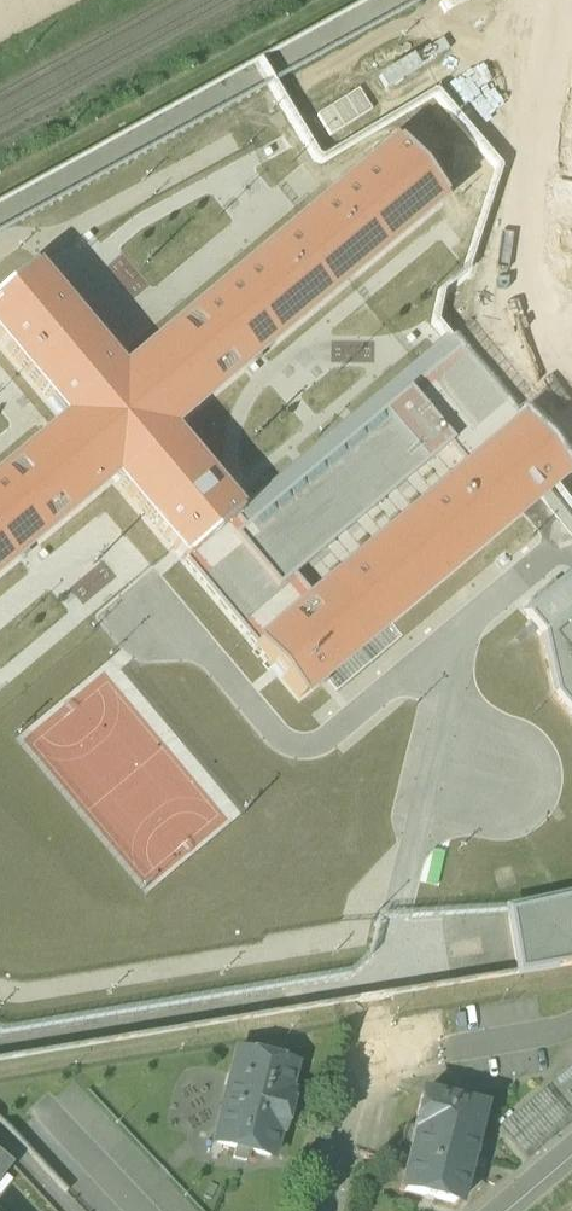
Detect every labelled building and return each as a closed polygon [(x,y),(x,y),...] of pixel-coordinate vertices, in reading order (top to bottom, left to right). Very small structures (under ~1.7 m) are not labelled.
[(532,14),(473,63),(571,178),(571,63),(532,14)] [(381,75),(392,92),(458,48),(447,31),(381,75)] [(565,116),(541,265),(526,354),(560,359),(571,285),(571,73),(565,116)] [(362,87),(318,113),(331,135),(375,109),(362,87)] [(304,116),(232,161),(247,186),(319,141),(304,116)] [(0,477),(0,572),(114,477),(185,562),(238,517),(166,433),(441,202),(394,146),(119,376),(29,269),(0,294),(0,342),(66,421),(0,477)] [(457,345),(566,474),(571,469),(571,368),(514,301),(457,345)] [(185,562),(255,646),(313,597),(295,575),(276,591),(232,538),(407,391),(459,348),(451,338),(448,341),(238,517),(185,562)] [(452,443),(449,446),(467,468),(522,422),(459,348),(407,391),(452,443)] [(276,591),(295,575),(449,446),(452,443),(407,391),(232,538),(276,591)] [(522,422),(467,468),(313,597),(255,646),(300,699),(566,475),(522,422)] [(568,581),(525,616),(542,637),(555,696),(571,716),(571,585),(568,581)] [(45,623),(19,644),(38,668),(64,648),(45,623)] [(504,908),(515,970),(571,962),(571,895),(504,908)] [(408,950),(400,986),(416,982),(423,954),(408,950)] [(216,1162),(244,1169),(248,1152),(271,1158),(278,1132),(281,1132),(291,1095),(287,1094),(294,1066),(237,1052),(213,1144),(220,1145),(216,1162)] [(544,1090),(503,1125),(525,1151),(566,1116),(544,1090)] [(400,1192),(457,1206),(467,1165),(479,1168),(484,1145),(473,1142),(481,1110),(421,1095),(413,1130),(403,1127),(396,1157),(408,1160),(400,1192)] [(12,1165),(0,1152),(0,1178),(12,1165)]
